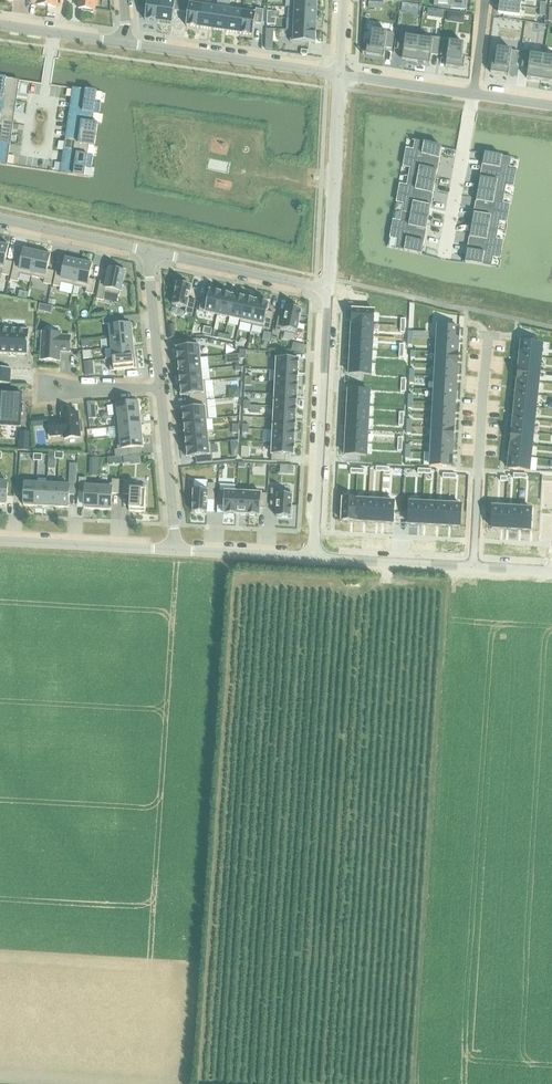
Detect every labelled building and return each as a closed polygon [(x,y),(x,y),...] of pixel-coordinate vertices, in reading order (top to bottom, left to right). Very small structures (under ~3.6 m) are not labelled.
[(73,0),(80,1),(79,9),(83,9),(82,11),(93,13),(94,11),(95,5),(97,5),(98,0),(73,0)] [(145,20),(148,21),(156,22),(159,22),(162,0),(148,0),(145,20)] [(159,22),(172,24),(174,11),(181,12),(183,0),(162,0),(159,22)] [(181,12),(188,13),(186,26),(189,27),(197,28),(200,28),(203,3),(203,6),(190,4),(191,0),(183,0),(181,12)] [(292,8),(295,8),(317,9),(318,9),(318,1),(318,0),(293,0),(292,8)] [(451,9),(466,10),(467,0),(451,0),(451,9)] [(203,3),(200,28),(213,30),(217,5),(203,3)] [(500,4),(499,14),(519,17),(520,7),(500,4)] [(217,5),(213,30),(226,32),(230,7),(217,5)] [(230,7),(226,32),(239,34),(243,9),(230,7)] [(288,8),(288,19),(294,19),(317,20),(317,9),(295,8),(292,8),(288,8)] [(243,9),(239,34),(242,34),(242,35),(250,36),(253,36),(255,23),(262,24),(264,10),(256,9),(256,11),(243,9)] [(287,19),(286,30),(291,30),(294,30),(316,32),(317,20),(294,19),(288,19),(287,19)] [(291,30),(290,42),(293,42),(316,43),(316,40),(316,32),(294,30),(291,30)] [(368,43),(366,55),(383,58),(384,58),(385,48),(392,49),(394,34),(373,31),(371,43),(368,43)] [(399,32),(397,49),(400,50),(404,50),(402,60),(416,62),(420,36),(399,32)] [(420,36),(416,62),(429,64),(429,65),(430,65),(431,54),(435,55),(438,55),(441,39),(420,36)] [(443,41),(440,56),(447,57),(446,67),(447,67),(464,69),(465,57),(462,57),(464,44),(443,41)] [(493,61),(491,74),(508,76),(509,76),(510,66),(517,67),(519,52),(497,49),(496,62),(493,61)] [(524,51),(522,68),(525,68),(528,69),(527,79),(528,79),(541,81),(545,54),(540,53),(524,51)] [(541,81),(543,81),(551,82),(551,80),(551,55),(545,54),(541,81)] [(20,81),(20,80),(0,77),(0,99),(17,102),(20,81)] [(96,102),(97,93),(97,92),(73,88),(73,89),(70,110),(99,114),(101,103),(96,102)] [(17,102),(0,99),(0,121),(13,123),(17,102)] [(92,123),(94,114),(99,114),(70,110),(67,131),(96,135),(98,124),(92,123)] [(13,123),(0,121),(0,143),(10,144),(13,123)] [(88,155),(89,146),(95,147),(96,135),(67,131),(63,152),(93,156),(88,155)] [(407,149),(405,158),(438,164),(442,145),(416,141),(415,141),(414,150),(407,149)] [(10,144),(0,143),(0,165),(7,166),(7,165),(10,144)] [(85,176),(86,167),(91,168),(93,156),(63,152),(60,172),(60,173),(85,177),(85,176)] [(485,153),(482,172),(515,178),(516,169),(509,168),(511,159),(511,158),(485,153)] [(405,158),(403,167),(411,168),(409,177),(435,182),(438,164),(405,158)] [(482,172),(478,190),(504,194),(505,194),(506,185),(513,187),(515,178),(482,172)] [(400,185),(398,194),(432,200),(435,182),(409,177),(407,186),(402,185),(400,185)] [(478,190),(475,208),(508,214),(510,205),(503,204),(504,195),(504,194),(478,190)] [(398,194),(397,203),(404,204),(402,213),(428,218),(432,200),(398,194)] [(475,208),(472,226),(498,230),(500,221),(507,223),(508,214),(475,208)] [(394,221),(392,230),(425,236),(428,218),(402,213),(401,222),(394,221)] [(472,226),(469,244),(502,250),(503,241),(496,239),(498,231),(498,230),(472,226)] [(392,230),(390,239),(397,240),(396,249),(422,254),(425,236),(392,230)] [(0,243),(0,270),(3,270),(2,275),(9,276),(12,262),(6,261),(9,245),(0,243)] [(469,244),(465,262),(491,267),(491,266),(493,257),(500,258),(502,250),(469,244)] [(32,277),(38,251),(24,248),(21,264),(14,263),(10,280),(18,282),(19,274),(32,277)] [(51,254),(38,251),(32,277),(45,280),(44,284),(51,285),(54,271),(47,270),(51,254)] [(74,286),(79,260),(66,257),(63,273),(56,272),(53,286),(60,287),(61,283),(74,286)] [(93,263),(79,260),(74,286),(86,289),(85,293),(93,294),(96,280),(89,279),(93,263)] [(120,296),(123,282),(125,272),(125,270),(110,267),(107,283),(100,281),(96,299),(104,301),(105,293),(120,296)] [(173,305),(186,308),(185,313),(193,315),(196,301),(189,299),(191,287),(177,283),(177,284),(177,285),(175,296),(173,305)] [(217,315),(222,293),(221,293),(211,291),(210,290),(210,291),(208,299),(202,297),(199,311),(217,315)] [(229,318),(234,296),(233,295),(233,296),(223,293),(222,293),(217,315),(229,318)] [(240,323),(245,298),(234,296),(229,318),(240,320),(240,323)] [(252,325),(257,301),(256,301),(246,299),(246,298),(245,298),(240,323),(252,325)] [(258,301),(257,301),(252,325),(270,329),(274,313),(267,312),(269,304),(269,303),(268,303),(258,301)] [(44,315),(56,316),(57,305),(45,304),(44,315)] [(302,311),(288,307),(287,308),(288,308),(285,318),(279,317),(276,330),(296,335),(297,332),(299,323),(301,312),(302,311)] [(353,310),(352,323),(373,324),(374,311),(353,310)] [(352,323),(351,336),(373,337),(373,324),(352,323)] [(107,338),(133,336),(132,324),(110,326),(111,338),(107,338)] [(205,334),(214,337),(217,328),(208,325),(205,334)] [(438,327),(437,340),(458,341),(459,328),(438,327)] [(0,328),(0,354),(28,355),(29,330),(0,328)] [(266,342),(274,343),(275,332),(267,331),(266,342)] [(42,333),(41,360),(60,361),(60,352),(70,352),(71,336),(61,336),(61,334),(42,333)] [(134,347),(133,336),(107,338),(108,349),(134,347)] [(351,336),(351,348),(372,349),(373,337),(351,336)] [(199,340),(185,341),(185,347),(177,348),(177,349),(178,360),(200,358),(199,340)] [(437,340),(436,352),(458,354),(458,341),(437,340)] [(295,350),(308,355),(311,346),(298,341),(295,350)] [(521,343),(520,356),(541,358),(543,345),(521,343)] [(135,357),(134,347),(108,349),(112,349),(112,355),(113,359),(109,359),(109,360),(135,357)] [(351,348),(350,361),(371,362),(372,349),(351,348)] [(88,358),(96,357),(95,349),(87,351),(88,358)] [(277,352),(276,371),(298,372),(299,360),(291,359),(291,353),(277,352)] [(436,352),(436,365),(457,366),(458,354),(436,352)] [(520,356),(519,369),(540,371),(541,358),(520,356)] [(136,369),(135,357),(109,360),(110,371),(136,369)] [(201,370),(200,358),(178,360),(178,361),(179,372),(201,370)] [(92,361),(83,362),(85,376),(94,375),(92,361)] [(350,361),(349,374),(371,375),(371,362),(350,361)] [(436,365),(435,378),(456,379),(457,366),(436,365)] [(0,368),(0,384),(10,384),(11,368),(0,368)] [(518,369),(517,381),(539,383),(540,371),(519,369),(518,369)] [(202,381),(201,370),(179,372),(179,373),(180,383),(180,384),(205,382),(205,381),(202,381)] [(276,371),(275,383),(298,384),(298,372),(276,371)] [(435,378),(434,390),(456,391),(456,379),(435,378)] [(517,381),(516,394),(537,396),(539,383),(517,381)] [(207,401),(205,382),(180,384),(180,385),(181,395),(181,397),(182,397),(182,396),(190,396),(190,402),(207,401)] [(275,383),(275,395),(297,396),(298,384),(275,383)] [(434,390),(434,403),(455,404),(456,391),(434,390)] [(349,391),(348,404),(369,405),(370,392),(349,391)] [(0,399),(0,426),(21,427),(21,414),(23,414),(23,407),(22,407),(22,394),(0,393),(0,399)] [(516,394),(515,406),(536,408),(537,396),(516,394)] [(275,395),(274,407),(297,408),(297,396),(275,395)] [(209,419),(207,401),(190,402),(191,408),(183,409),(183,411),(184,421),(184,422),(209,419)] [(87,403),(89,419),(97,418),(95,402),(87,403)] [(113,405),(114,417),(141,414),(140,402),(113,405)] [(434,403),(433,415),(454,417),(455,404),(434,403)] [(348,404),(347,417),(369,418),(369,405),(348,404)] [(515,406),(513,419),(535,421),(536,408),(515,406)] [(274,407),(274,419),(296,420),(297,408),(274,407)] [(63,436),(63,439),(81,437),(78,413),(61,414),(62,421),(49,422),(51,437),(63,436)] [(142,425),(141,414),(114,417),(115,427),(142,425)] [(433,415),(432,428),(454,429),(454,417),(433,415)] [(347,417),(347,429),(368,430),(369,418),(347,417)] [(209,420),(209,419),(184,422),(185,433),(185,434),(207,431),(206,420),(209,420)] [(274,419),(273,431),(295,432),(296,420),(274,419)] [(513,419),(512,431),(533,433),(535,421),(513,419)] [(143,435),(142,425),(115,427),(116,438),(143,435)] [(432,428),(432,441),(453,442),(454,429),(432,428)] [(347,429),(346,442),(367,443),(368,430),(347,429)] [(208,443),(207,431),(185,434),(186,445),(186,446),(211,443),(208,443)] [(273,431),(272,443),(295,444),(295,432),(273,431)] [(512,431),(511,444),(532,446),(533,433),(512,431)] [(21,432),(19,450),(28,451),(29,433),(21,432)] [(118,450),(115,450),(115,457),(128,456),(128,449),(144,447),(143,435),(116,438),(118,450)] [(432,441),(431,453),(452,454),(453,442),(432,441)] [(346,442),(345,455),(367,456),(367,443),(346,442)] [(213,462),(211,443),(186,446),(187,457),(187,458),(188,458),(196,457),(196,463),(213,462)] [(272,443),(271,461),(285,462),(286,456),(294,456),(295,444),(272,443)] [(511,444),(509,457),(531,459),(532,446),(511,444)] [(245,446),(245,456),(254,457),(254,446),(245,446)] [(431,453),(430,466),(452,467),(452,454),(431,453)] [(509,457),(508,469),(529,472),(531,459),(509,457)] [(98,510),(99,483),(86,482),(86,478),(79,478),(78,492),(85,492),(84,509),(98,510)] [(112,484),(99,483),(98,510),(111,510),(112,494),(119,494),(120,480),(112,480),(112,484)] [(130,495),(129,511),(145,512),(146,500),(145,500),(146,486),(131,485),(132,481),(124,480),(123,494),(130,495)] [(208,480),(194,480),(194,490),(194,491),(193,500),(192,511),(193,511),(193,512),(192,512),(207,513),(207,500),(215,501),(215,484),(208,484),(208,480)] [(0,482),(0,504),(7,505),(8,482),(0,482)] [(37,484),(25,483),(23,506),(35,506),(37,484)] [(47,484),(37,484),(35,506),(46,507),(47,484)] [(47,484),(46,507),(57,507),(58,485),(47,484)] [(70,486),(58,485),(57,507),(69,508),(70,486)] [(271,489),(270,506),(277,506),(277,516),(276,516),(276,517),(291,518),(291,517),(291,516),(292,505),(291,505),(292,496),(292,495),(292,493),(279,492),(279,489),(271,489)] [(218,491),(217,505),(224,506),(223,514),(236,515),(237,492),(218,491)] [(237,492),(236,515),(248,515),(249,493),(237,492)] [(249,493),(248,515),(260,516),(261,508),(267,508),(268,494),(249,493)] [(343,499),(342,520),(355,521),(356,500),(343,499)] [(356,500),(355,521),(367,522),(368,500),(356,500)] [(368,500),(367,522),(380,522),(381,501),(368,500)] [(381,501),(380,522),(393,523),(394,502),(381,501)] [(410,503),(409,524),(422,525),(423,503),(410,503)] [(423,503),(422,525),(434,525),(436,504),(423,503)] [(436,504),(434,525),(447,526),(448,505),(436,504)] [(448,505),(447,526),(460,527),(461,505),(448,505)] [(493,507),(492,528),(505,529),(506,508),(493,507)] [(506,508),(505,529),(517,530),(518,508),(506,508)] [(518,508),(517,530),(530,531),(532,509),(518,508)]
